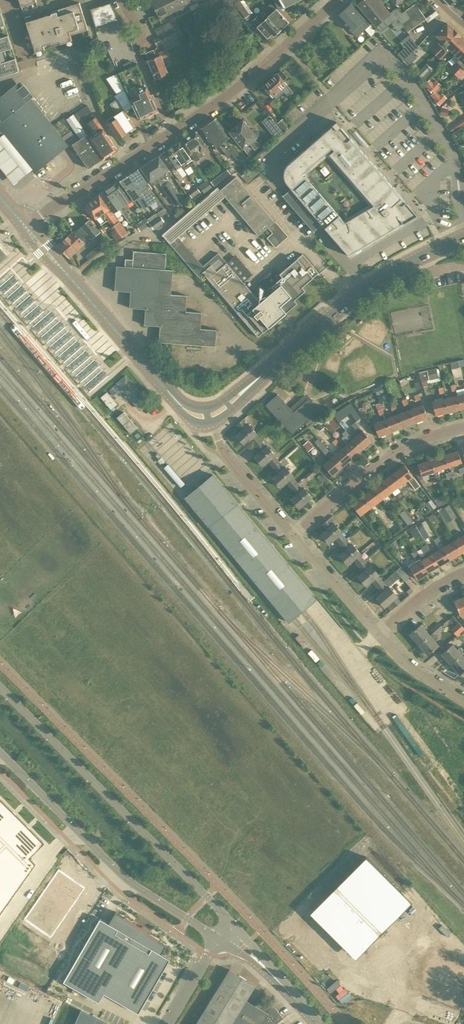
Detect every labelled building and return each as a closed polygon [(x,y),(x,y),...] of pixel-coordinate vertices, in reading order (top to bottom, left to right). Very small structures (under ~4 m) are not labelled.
[(160,19),(181,9),(182,10),(202,0),(150,0),(160,19)] [(227,4),(234,16),(238,14),(232,2),(236,0),(226,0),(228,4),(227,4)] [(244,18),(250,15),(240,0),(238,0),(234,3),(244,18)] [(279,10),(284,7),(299,0),(274,0),(279,10)] [(358,4),(375,25),(385,17),(390,23),(397,18),(392,11),(389,14),(378,1),(379,1),(378,0),(362,0),(358,4)] [(111,1),(95,6),(88,8),(95,29),(120,21),(121,20),(120,19),(111,1)] [(89,34),(79,3),(58,9),(60,15),(58,16),(56,12),(51,14),(49,15),(49,14),(31,20),(30,15),(24,17),(37,56),(42,55),(41,50),(66,42),(67,47),(72,46),(72,44),(73,44),(70,35),(82,31),(84,36),(89,34)] [(263,23),(257,17),(252,21),(267,38),(271,34),(274,36),(289,22),(271,3),(262,11),(268,18),(263,23)] [(351,32),(356,37),(362,32),(370,25),(365,20),(351,4),(338,16),(352,31),(351,32)] [(409,18),(401,24),(403,27),(407,32),(425,19),(426,19),(425,19),(415,4),(404,11),(409,18)] [(397,8),(392,11),(397,18),(401,24),(409,18),(404,11),(401,13),(397,8)] [(19,70),(1,13),(0,9),(0,76),(9,73),(19,70)] [(175,27),(172,21),(154,29),(158,35),(175,27)] [(431,50),(435,55),(457,33),(447,23),(435,35),(440,40),(431,50)] [(182,34),(178,26),(153,38),(157,47),(182,34)] [(454,54),(463,44),(463,40),(457,33),(435,55),(440,59),(449,49),(454,54)] [(403,60),(404,59),(412,52),(418,46),(409,34),(400,42),(404,47),(397,54),(403,60)] [(454,73),(463,63),(463,44),(454,54),(459,59),(449,69),(454,73)] [(146,53),(155,78),(168,74),(162,60),(171,57),(167,49),(158,53),(159,56),(156,57),(153,50),(146,53)] [(404,59),(409,64),(417,57),(412,52),(404,59)] [(148,87),(138,63),(133,66),(131,61),(124,64),(126,69),(118,72),(140,119),(158,111),(147,88),(148,87)] [(454,73),(459,78),(463,73),(463,63),(454,73)] [(416,74),(420,78),(428,71),(424,66),(416,74)] [(273,74),(271,76),(270,80),(264,86),(276,99),(284,92),(287,96),(292,91),(283,81),(287,77),(281,70),(277,74),(273,74)] [(110,104),(117,114),(114,116),(114,115),(106,120),(109,124),(119,139),(127,134),(126,132),(135,126),(125,112),(124,110),(122,107),(123,106),(129,102),(124,89),(117,73),(106,79),(112,87),(114,85),(118,94),(117,94),(116,95),(118,99),(110,104)] [(427,88),(432,93),(441,85),(436,80),(433,83),(429,79),(424,84),(428,88),(427,88)] [(441,85),(432,93),(432,94),(430,95),(434,99),(433,100),(439,106),(447,98),(441,93),(439,94),(436,91),(441,85)] [(31,98),(23,87),(17,86),(0,100),(0,123),(31,98)] [(0,123),(0,130),(6,137),(34,172),(62,150),(69,144),(53,125),(31,98),(0,123)] [(74,114),(78,121),(91,112),(87,105),(74,114)] [(437,111),(440,115),(447,116),(448,109),(441,108),(437,111)] [(66,119),(67,120),(80,139),(77,141),(71,131),(63,137),(70,146),(72,144),(89,168),(103,159),(87,135),(86,135),(77,121),(78,121),(74,114),(66,119)] [(269,116),(261,122),(275,139),(283,133),(269,116)] [(284,117),(277,123),(284,131),(290,125),(284,117)] [(449,128),(452,133),(463,125),(463,117),(449,128)] [(87,123),(94,134),(90,138),(104,159),(117,150),(95,118),(87,123)] [(208,124),(231,154),(237,160),(241,157),(232,146),(230,143),(234,140),(216,118),(208,124)] [(250,143),(253,146),(255,149),(256,148),(257,149),(249,155),(253,159),(264,150),(257,143),(255,139),(257,137),(258,135),(258,132),(256,130),(253,130),(252,131),(244,120),(230,132),(243,148),(250,143)] [(416,216),(418,215),(337,121),(288,163),(286,164),(284,168),(283,174),(284,178),(286,183),(291,188),(284,195),(283,195),(282,195),(315,233),(315,231),(323,224),(348,253),(349,256),(416,216)] [(228,156),(231,154),(208,124),(200,129),(215,149),(219,145),(228,156)] [(192,154),(196,160),(204,155),(201,151),(207,147),(196,132),(180,142),(190,155),(192,154)] [(6,137),(0,142),(0,169),(15,188),(34,172),(6,137)] [(179,142),(170,148),(182,166),(182,165),(185,169),(191,166),(194,171),(198,168),(192,159),(179,142)] [(182,166),(170,148),(161,155),(173,172),(179,181),(183,178),(177,169),(182,166)] [(159,155),(150,161),(167,187),(171,191),(179,203),(183,200),(166,176),(171,173),(159,155)] [(167,187),(150,161),(141,168),(153,185),(158,181),(175,206),(179,203),(171,191),(167,187)] [(231,175),(226,167),(209,179),(214,186),(231,175)] [(138,169),(129,175),(150,204),(156,200),(149,191),(152,189),(138,169)] [(246,172),(241,176),(248,183),(253,179),(246,172)] [(150,204),(129,175),(121,181),(134,201),(137,199),(144,208),(150,204)] [(302,254),(279,274),(281,276),(271,286),(274,289),(269,293),(260,301),(243,283),(227,263),(218,252),(203,265),(178,236),(225,196),(258,235),(262,232),(268,227),(272,233),(267,238),(275,247),(288,236),(246,187),(236,176),(220,190),(217,187),(162,234),(170,243),(198,277),(203,273),(258,337),(297,303),(295,300),(305,290),(302,287),(319,272),(302,254)] [(120,181),(110,188),(126,210),(130,207),(127,204),(133,200),(120,181)] [(126,210),(110,188),(101,194),(114,213),(120,209),(129,222),(133,220),(126,210)] [(197,188),(189,193),(195,202),(204,196),(197,188)] [(99,194),(85,204),(85,208),(96,218),(101,224),(107,220),(112,226),(108,229),(116,241),(128,233),(120,221),(119,221),(109,209),(99,194)] [(175,213),(178,217),(187,211),(185,207),(175,213)] [(160,212),(149,217),(155,228),(165,224),(160,212)] [(149,224),(145,217),(136,224),(140,231),(149,224)] [(89,220),(83,225),(93,238),(100,232),(89,220)] [(93,238),(83,225),(76,231),(86,244),(93,238)] [(73,232),(59,246),(69,257),(84,243),(73,232)] [(99,245),(86,255),(89,259),(102,249),(99,245)] [(159,342),(215,346),(216,330),(201,328),(202,312),(186,311),(187,295),(171,294),(173,270),(165,269),(166,253),(133,251),(133,259),(125,259),(125,266),(117,266),(115,290),(131,291),(129,308),(145,309),(144,325),(160,326),(159,342)] [(419,372),(423,387),(428,386),(428,383),(441,380),(438,368),(419,372)] [(130,399),(139,409),(148,401),(126,375),(116,383),(130,399)] [(106,392),(100,397),(111,409),(117,404),(106,392)] [(318,412),(311,403),(307,399),(293,412),(290,408),(282,400),(278,394),(265,405),(292,435),(305,423),(316,414),(318,412)] [(400,396),(404,406),(408,404),(405,395),(400,396)] [(458,395),(446,398),(449,412),(461,409),(458,395)] [(449,412),(446,398),(433,401),(436,415),(449,412)] [(353,416),(358,413),(351,402),(333,414),(338,421),(351,413),(353,416)] [(375,404),(379,415),(384,413),(380,402),(375,404)] [(423,405),(410,409),(416,423),(428,418),(423,405)] [(410,409),(398,414),(403,427),(416,423),(410,409)] [(124,412),(117,417),(130,434),(137,428),(124,412)] [(398,414),(386,419),(391,432),(403,427),(398,414)] [(391,432),(386,419),(373,423),(378,437),(391,432)] [(345,430),(362,450),(363,448),(365,450),(370,446),(368,444),(372,441),(362,430),(357,424),(355,421),(354,422),(351,425),(355,429),(353,430),(357,435),(353,439),(345,430)] [(237,434),(246,444),(260,433),(251,422),(237,434)] [(347,443),(343,447),(352,458),(362,450),(345,430),(341,433),(343,435),(341,437),(347,443)] [(318,446),(322,442),(318,438),(314,442),(318,446)] [(333,438),(331,440),(336,446),(339,443),(336,438),(335,439),(333,438)] [(333,456),(329,452),(330,451),(326,447),(322,451),(325,455),(324,456),(328,460),(323,465),(332,475),(334,474),(335,476),(340,472),(339,470),(342,467),(333,456)] [(343,447),(333,456),(342,467),(352,458),(343,447)] [(458,450),(444,455),(448,466),(462,461),(458,450)] [(444,455),(431,459),(435,471),(448,466),(444,455)] [(418,464),(411,467),(418,477),(422,475),(428,473),(432,484),(439,482),(435,471),(431,459),(418,464)] [(268,474),(275,483),(291,468),(284,460),(268,474)] [(405,465),(394,473),(409,493),(403,484),(408,480),(415,489),(420,485),(413,476),(405,465)] [(275,483),(282,491),(299,477),(291,468),(275,483)] [(316,472),(313,469),(305,476),(308,480),(316,472)] [(445,473),(447,479),(453,477),(451,471),(445,473)] [(320,473),(317,476),(323,483),(326,480),(320,473)] [(394,473),(383,481),(392,492),(398,487),(404,496),(409,493),(394,473)] [(237,503),(213,474),(185,497),(187,500),(209,526),(289,622),(316,599),(236,503),(237,503)] [(282,491),(290,500),(306,485),(299,477),(282,491)] [(383,481),(373,488),(381,500),(392,492),(383,481)] [(290,500),(297,508),(313,494),(306,485),(290,500)] [(373,488),(362,496),(371,507),(381,500),(373,488)] [(440,506),(449,501),(445,494),(436,499),(440,506)] [(390,499),(394,504),(399,500),(395,495),(390,499)] [(371,507),(362,496),(352,504),(360,515),(371,507)] [(386,504),(380,508),(383,513),(389,509),(386,504)] [(451,504),(440,510),(447,523),(458,516),(451,504)] [(364,518),(368,523),(378,516),(374,511),(370,514),(369,514),(364,518)] [(433,514),(427,517),(430,522),(436,519),(433,514)] [(335,539),(340,545),(346,539),(341,534),(343,532),(334,523),(333,524),(328,519),(322,524),(327,530),(321,535),(329,544),(335,539)] [(427,526),(421,528),(424,538),(430,536),(427,526)] [(416,528),(411,531),(413,536),(419,532),(416,528)] [(444,533),(448,539),(453,535),(449,530),(444,533)] [(456,539),(463,552),(463,551),(463,534),(456,539)] [(354,560),(359,566),(365,560),(360,555),(361,554),(353,544),(352,545),(346,539),(340,545),(345,551),(340,556),(348,565),(354,560)] [(456,539),(444,546),(451,558),(463,552),(456,539)] [(427,556),(421,560),(428,572),(440,565),(433,553),(428,544),(422,548),(427,556)] [(444,546),(433,553),(440,565),(451,558),(444,546)] [(372,581),(377,587),(387,578),(383,581),(378,576),(379,574),(371,565),(370,566),(365,560),(359,566),(363,571),(358,576),(366,586),(372,581)] [(428,572),(421,560),(410,566),(417,579),(428,572)] [(401,567),(396,571),(404,580),(409,576),(401,567)] [(412,586),(417,583),(412,576),(407,579),(412,586)] [(387,578),(377,587),(382,593),(376,598),(384,607),(390,602),(395,607),(401,602),(396,597),(398,596),(389,586),(388,587),(386,585),(390,582),(387,578)] [(455,601),(461,615),(463,613),(463,597),(455,601)] [(439,622),(435,626),(439,631),(443,628),(439,622)] [(451,629),(457,635),(463,629),(463,628),(459,622),(451,629)] [(421,625),(410,634),(419,645),(430,636),(430,635),(421,625)] [(435,626),(431,629),(433,632),(435,635),(439,631),(435,626)] [(430,636),(419,645),(429,656),(439,646),(434,640),(438,638),(435,635),(433,632),(430,635),(430,636)] [(452,664),(463,654),(463,652),(462,654),(454,644),(443,653),(452,664)] [(452,664),(461,675),(463,672),(463,654),(452,664)] [(7,843),(3,839),(20,821),(1,802),(3,801),(0,798),(0,849),(7,843)] [(0,849),(0,915),(36,864),(30,857),(44,843),(30,829),(29,830),(20,821),(3,839),(7,843),(0,849)] [(347,951),(409,899),(367,851),(306,902),(347,951)] [(78,898),(51,881),(17,931),(45,949),(78,898)] [(166,946),(115,911),(109,923),(100,918),(63,982),(99,1002),(104,993),(139,1013),(170,959),(161,954),(166,946)] [(283,1018),(275,1007),(259,998),(255,1005),(246,1000),(255,985),(229,970),(196,1023),(275,1023),(283,1018)] [(75,1023),(77,1023),(106,1023),(80,1012),(75,1023)]
